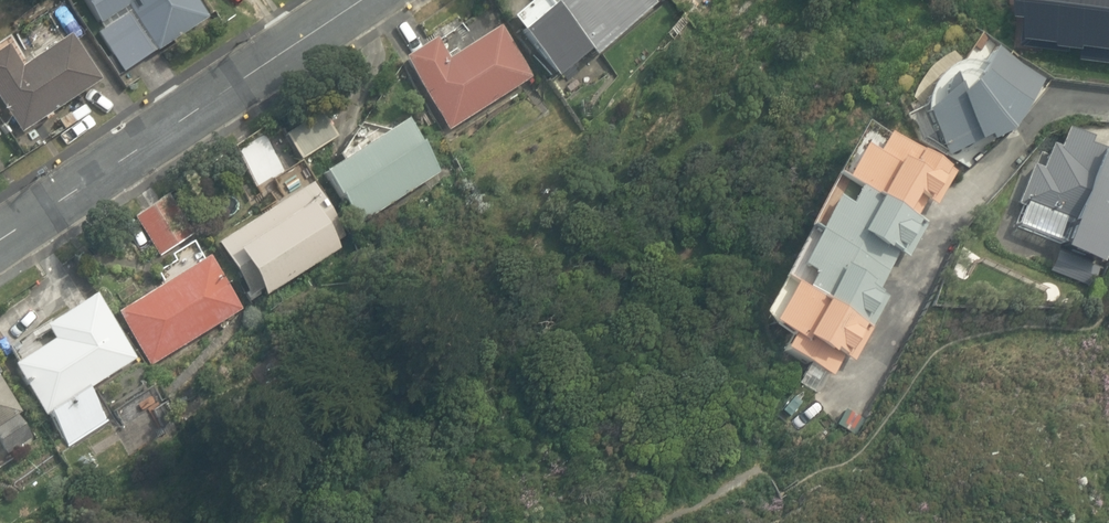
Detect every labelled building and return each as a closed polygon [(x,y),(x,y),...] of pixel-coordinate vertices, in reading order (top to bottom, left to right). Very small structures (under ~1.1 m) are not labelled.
[(124,71),(208,18),(196,0),(85,0),(103,27),(98,30),(124,71)] [(559,76),(589,50),(594,57),(656,4),(652,0),(558,0),(520,32),(559,76)] [(1108,57),(1108,0),(1039,0),(1033,42),(1073,47),(1073,43),(1092,45),(1091,54),(1108,57)] [(668,32),(675,38),(689,21),(683,15),(668,32)] [(403,58),(449,130),(533,77),(501,27),(449,60),(435,38),(403,58)] [(22,130),(100,78),(71,34),(23,66),(8,45),(0,50),(0,97),(22,130)] [(1007,132),(1043,80),(993,47),(972,75),(963,72),(955,72),(948,75),(942,83),(941,93),(923,111),(947,155),(984,137),(988,141),(1007,132)] [(71,114),(76,122),(91,113),(86,104),(71,114)] [(286,133),(302,158),(337,136),(321,111),(286,133)] [(324,171),(357,223),(439,171),(406,119),(324,171)] [(785,350),(835,374),(844,357),(855,362),(888,296),(877,291),(896,251),(908,257),(923,226),(914,221),(923,202),(934,207),(953,168),(885,135),(883,139),(854,124),(760,314),(767,326),(791,338),(785,350)] [(21,149),(30,143),(23,133),(14,139),(21,149)] [(1097,264),(1108,232),(1108,147),(1102,163),(1096,161),(1097,157),(1074,147),(1072,152),(1051,144),(1041,169),(1032,165),(1017,205),(1068,224),(1058,249),(1097,264)] [(217,242),(251,295),(260,289),(263,294),(347,241),(311,183),(217,242)] [(133,216),(160,257),(194,234),(167,193),(133,216)] [(118,312),(151,365),(242,308),(209,255),(118,312)] [(50,412),(70,445),(111,420),(90,386),(134,358),(94,294),(45,325),(54,340),(14,365),(45,415),(50,412)] [(8,456),(32,439),(15,414),(19,411),(0,382),(0,444),(8,456)]
